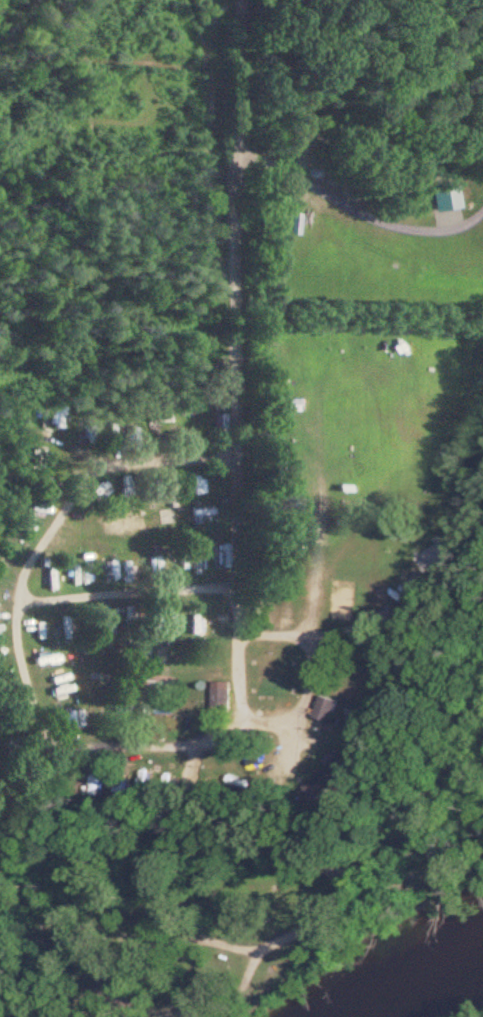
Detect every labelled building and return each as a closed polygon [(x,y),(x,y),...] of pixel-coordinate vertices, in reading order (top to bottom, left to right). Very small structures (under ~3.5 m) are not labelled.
[(185,415),(206,408),(203,400),(183,407),(185,415)] [(219,418),(208,418),(208,431),(219,431),(219,418)] [(129,421),(119,423),(120,435),(131,434),(129,421)] [(200,495),(200,472),(189,472),(189,495),(200,495)] [(125,501),(125,478),(115,478),(115,501),(125,501)] [(222,542),(212,542),(212,567),(222,567),(222,542)] [(53,567),(41,567),(41,588),(53,588),(53,567)] [(135,678),(135,692),(172,692),(172,678),(135,678)] [(311,719),(328,725),(336,703),(319,697),(311,719)] [(82,735),(82,712),(72,712),(72,735),(82,735)]
